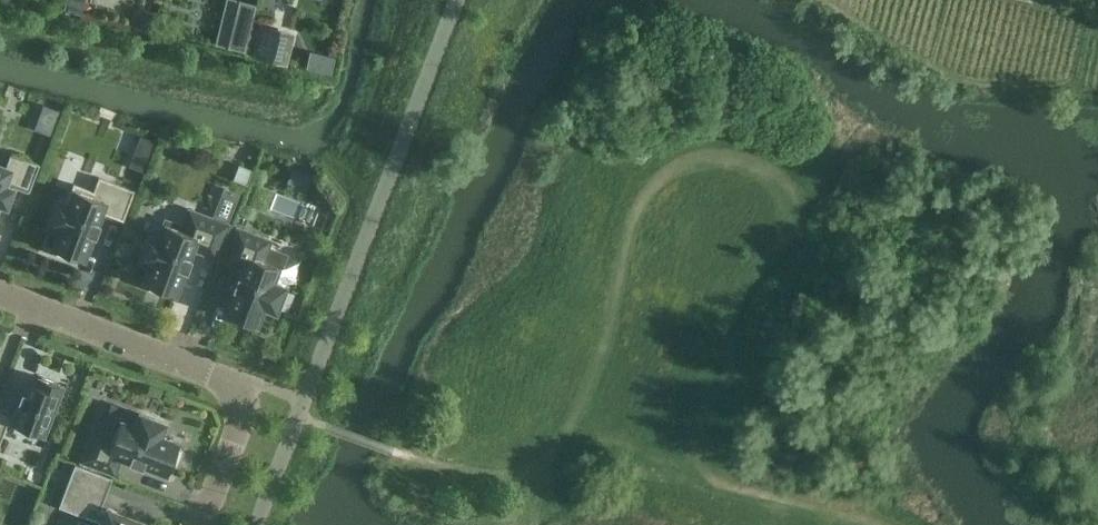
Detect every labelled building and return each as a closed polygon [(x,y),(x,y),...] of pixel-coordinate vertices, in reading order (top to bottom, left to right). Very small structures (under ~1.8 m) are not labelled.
[(240,0),(239,0),(227,47),(245,52),(256,4),(240,0)] [(262,27),(255,55),(285,63),(292,35),(262,27)] [(5,204),(12,185),(29,191),(40,164),(12,154),(6,169),(0,166),(0,202),(5,204)] [(287,183),(306,190),(312,174),(293,167),(287,183)] [(61,229),(54,248),(57,249),(56,254),(71,259),(72,255),(82,259),(91,233),(94,234),(99,223),(96,222),(100,212),(123,220),(135,191),(99,177),(93,191),(74,184),(66,204),(57,200),(48,223),(61,229)] [(226,226),(213,221),(191,212),(185,226),(165,219),(158,238),(148,235),(139,258),(152,263),(145,283),(148,284),(147,288),(162,294),(164,290),(173,294),(183,268),(186,269),(194,247),(215,255),(226,226)] [(238,230),(227,260),(244,267),(241,277),(238,276),(233,287),(236,288),(226,314),(235,318),(234,322),(249,328),(251,323),(254,325),(262,305),(275,310),(284,287),(275,283),(282,264),(262,256),(268,242),(238,230)] [(60,384),(41,377),(38,384),(29,381),(24,392),(22,391),(17,403),(20,404),(13,423),(15,424),(13,430),(36,438),(38,433),(41,434),(42,431),(46,432),(52,417),(48,415),(60,384)] [(11,414),(12,413),(0,409),(0,443),(11,414)] [(142,462),(168,472),(171,463),(175,464),(181,449),(177,448),(178,444),(159,437),(164,423),(140,414),(137,424),(117,416),(110,436),(95,430),(84,460),(114,472),(120,454),(131,458),(130,461),(141,465),(142,462)] [(111,478),(75,464),(58,507),(85,517),(86,516),(100,522),(98,524),(142,524),(142,523),(124,517),(107,511),(107,512),(99,509),(111,478)]
